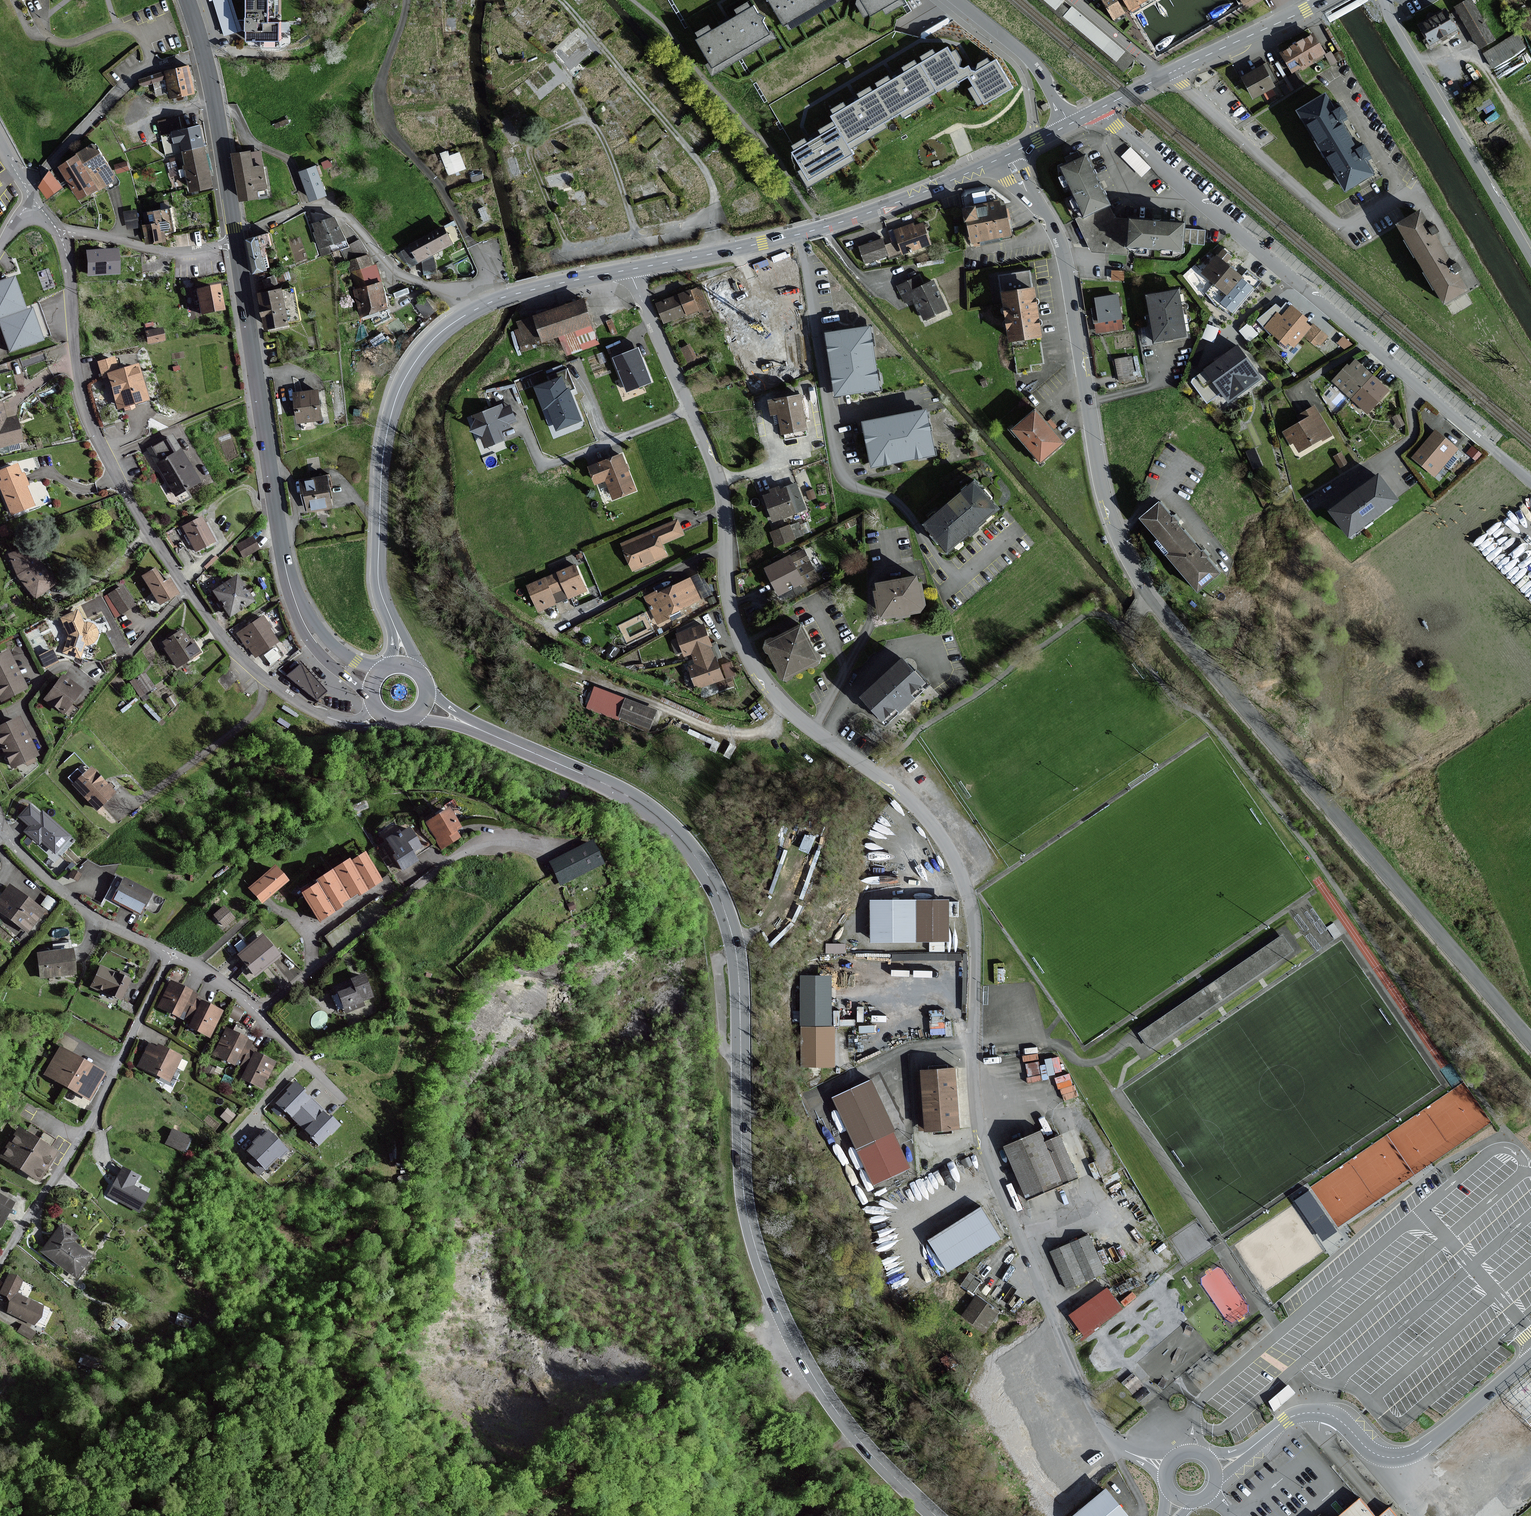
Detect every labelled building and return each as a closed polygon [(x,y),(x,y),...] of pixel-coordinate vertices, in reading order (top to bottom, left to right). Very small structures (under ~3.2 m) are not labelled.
[(230,0),(214,0),(225,35),(240,30),(230,0)] [(246,41),(261,41),(261,47),(281,47),(281,43),(289,43),(289,22),(280,22),(280,0),(246,0),(246,41)] [(783,26),(827,0),(768,0),(783,26)] [(869,14),(883,6),(887,13),(903,3),(901,0),(861,0),(869,14)] [(1116,0),(1102,0),(1114,19),(1124,13),(1116,0)] [(1130,10),(1146,0),(1124,0),(1130,10)] [(1484,54),(1497,46),(1470,0),(1468,0),(1456,7),(1484,54)] [(728,21),(696,40),(710,63),(707,65),(713,75),(775,37),(771,31),(769,32),(754,5),(728,21)] [(1447,10),(1419,25),(1429,44),(1457,29),(1447,10)] [(1105,43),(1102,47),(1119,57),(1126,45),(1095,26),(1093,29),(1100,33),(1097,38),(1105,43)] [(578,28),(558,47),(569,57),(588,39),(578,28)] [(1525,48),(1517,34),(1497,46),(1484,54),(1492,68),(1525,48)] [(1281,53),(1292,72),(1325,54),(1314,35),(1281,53)] [(948,49),(921,64),(937,90),(956,79),(958,82),(966,77),(983,106),(1013,88),(996,59),(976,71),(974,71),(971,70),(968,65),(964,68),(958,66),(948,49)] [(831,116),(837,126),(848,144),(937,90),(921,64),(895,79),(857,100),(831,116)] [(173,98),(196,93),(194,83),(190,66),(167,71),(169,78),(173,98)] [(1243,77),(1254,98),(1274,87),(1262,66),(1243,77)] [(167,78),(165,72),(139,80),(141,86),(167,78)] [(1325,95),(1299,111),(1346,190),(1372,174),(1360,154),(1337,116),(1325,95)] [(163,142),(166,155),(183,151),(204,147),(203,144),(199,126),(180,130),(178,117),(158,122),(163,142)] [(793,151),(810,181),(854,155),(848,144),(837,126),(812,140),(793,151)] [(100,191),(108,185),(113,182),(114,175),(93,143),(77,154),(78,155),(58,167),(69,185),(79,200),(94,191),(98,188),(100,191)] [(1143,174),(1152,164),(1131,144),(1122,154),(1143,174)] [(208,167),(204,147),(183,151),(188,176),(191,191),(212,186),(208,167)] [(449,147),(441,150),(449,172),(468,165),(461,148),(451,152),(449,147)] [(250,152),(234,154),(237,174),(238,179),(241,201),(257,199),(256,190),(266,189),(263,167),(252,168),(250,152)] [(1108,204),(1085,156),(1061,167),(1084,215),(1108,204)] [(127,162),(115,165),(117,173),(129,169),(127,162)] [(300,172),(310,201),(325,196),(315,167),(300,172)] [(61,188),(49,172),(39,187),(47,198),(61,188)] [(986,204),(975,206),(965,209),(963,209),(965,221),(967,221),(970,238),(971,242),(1011,235),(1005,205),(1000,206),(999,201),(986,204)] [(1099,252),(1127,255),(1128,247),(1130,219),(1114,218),(1108,204),(1084,215),(1076,219),(1087,242),(1091,252),(1099,252)] [(175,232),(171,208),(160,210),(149,213),(151,225),(144,226),(148,244),(166,240),(164,234),(175,232)] [(137,227),(135,211),(125,212),(128,228),(137,227)] [(1418,212),(1396,226),(1443,304),(1465,291),(1453,270),(1430,231),(1418,212)] [(333,218),(314,224),(317,232),(314,233),(322,255),(347,246),(333,218)] [(1183,228),(1183,223),(1130,219),(1128,247),(1181,251),(1182,243),(1183,228)] [(914,227),(913,224),(895,231),(903,254),(930,244),(923,223),(914,227)] [(452,244),(443,228),(402,251),(411,267),(452,244)] [(1204,244),(1205,230),(1183,228),(1182,243),(1204,244)] [(889,233),(893,243),(884,246),(887,255),(889,260),(903,255),(903,254),(895,231),(889,233)] [(257,237),(246,240),(254,273),(265,270),(264,268),(269,267),(264,248),(270,246),(267,235),(257,237)] [(859,247),(865,263),(887,255),(884,246),(882,239),(859,247)] [(1217,256),(1202,273),(1228,295),(1221,302),(1233,312),(1253,288),(1242,279),(1243,277),(1226,263),(1232,256),(1223,248),(1217,256)] [(88,251),(89,274),(120,273),(118,250),(88,251)] [(381,282),(377,265),(373,266),(369,254),(348,261),(351,272),(357,289),(381,282)] [(1000,276),(1003,293),(1032,289),(1029,271),(1000,276)] [(914,298),(924,320),(947,309),(933,281),(923,286),(919,276),(898,286),(905,302),(914,298)] [(26,309),(15,277),(0,282),(0,318),(26,309)] [(387,308),(382,281),(381,282),(357,289),(354,290),(361,316),(387,308)] [(790,282),(752,296),(763,323),(783,315),(785,321),(803,314),(790,282)] [(219,284),(198,288),(203,313),(224,309),(219,284)] [(1010,341),(1012,341),(1039,337),(1041,336),(1038,317),(1035,297),(1034,288),(1032,289),(1003,293),(1003,294),(1010,341)] [(259,294),(266,329),(287,324),(280,290),(259,294)] [(657,304),(665,323),(698,311),(691,291),(657,304)] [(1178,292),(1148,297),(1156,341),(1185,335),(1178,292)] [(1117,294),(1094,298),(1098,322),(1122,318),(1117,294)] [(591,324),(582,299),(533,316),(542,341),(591,324)] [(1257,320),(1270,335),(1272,333),(1285,344),(1288,342),(1294,347),(1311,327),(1305,322),(1308,319),(1303,315),(1291,305),(1290,306),(1286,303),(1281,309),(1277,305),(1276,305),(1257,320)] [(32,308),(26,309),(0,318),(0,323),(9,351),(43,340),(32,308)] [(533,316),(517,322),(519,329),(515,331),(521,348),(542,341),(533,316)] [(1249,339),(1258,332),(1250,321),(1241,328),(1249,339)] [(1327,336),(1314,326),(1305,337),(1317,346),(1320,342),(1321,343),(1327,336)] [(165,340),(163,328),(146,331),(148,343),(165,340)] [(879,388),(869,328),(827,334),(836,395),(879,388)] [(1043,363),(1039,337),(1012,341),(1017,374),(1031,371),(1031,365),(1043,363)] [(683,345),(689,360),(698,356),(692,341),(683,345)] [(1230,401),(1259,379),(1236,348),(1207,369),(1191,381),(1207,403),(1223,391),(1230,401)] [(637,349),(615,358),(627,391),(650,382),(637,349)] [(99,362),(103,377),(109,375),(113,389),(119,408),(133,404),(148,399),(138,364),(125,368),(118,370),(114,357),(99,362)] [(1131,357),(1116,360),(1120,381),(1135,379),(1131,357)] [(1333,381),(1351,398),(1373,376),(1356,360),(1349,367),(1347,366),(1333,381)] [(1367,414),(1389,391),(1373,376),(1351,398),(1367,414)] [(560,378),(535,387),(543,409),(548,408),(557,430),(581,421),(569,389),(565,390),(560,378)] [(298,423),(321,420),(317,391),(294,394),(298,423)] [(782,433),(805,430),(799,396),(770,401),(772,415),(779,414),(782,433)] [(20,443),(14,417),(5,419),(1,402),(0,402),(0,448),(20,443)] [(481,435),(485,447),(503,440),(500,430),(509,427),(508,423),(515,420),(510,406),(503,409),(502,405),(468,417),(475,437),(481,435)] [(1304,420),(1283,432),(1290,443),(1293,441),(1299,451),(1321,438),(1323,440),(1331,435),(1314,407),(1301,414),(1304,420)] [(934,454),(925,411),(863,423),(872,466),(934,454)] [(1041,461),(1062,443),(1035,412),(1014,430),(1041,461)] [(1404,424),(1399,415),(1394,418),(1399,427),(1404,424)] [(1457,449),(1436,431),(1413,458),(1434,476),(1457,449)] [(200,482),(190,465),(181,450),(173,435),(149,449),(151,452),(157,463),(166,479),(176,495),(200,482)] [(1247,448),(1254,466),(1263,463),(1256,445),(1247,448)] [(1481,454),(1472,447),(1467,453),(1476,460),(1481,454)] [(613,499),(636,490),(622,454),(589,467),(595,484),(605,480),(613,499)] [(1346,463),(1341,454),(1335,457),(1340,467),(1346,463)] [(34,505),(26,485),(28,484),(24,474),(22,475),(17,464),(0,471),(0,474),(3,481),(0,482),(0,484),(12,514),(34,505)] [(1397,499),(1378,475),(1330,511),(1349,536),(1397,499)] [(308,511),(333,507),(328,477),(303,481),(308,511)] [(975,481),(924,525),(947,552),(998,509),(975,481)] [(806,510),(796,484),(786,488),(795,513),(806,510)] [(773,522),(795,513),(786,488),(764,496),(773,522)] [(815,497),(813,490),(807,492),(809,499),(815,497)] [(1159,504),(1141,519),(1170,553),(1167,556),(1198,592),(1219,573),(1204,555),(1174,521),(1159,504)] [(193,542),(197,550),(214,541),(212,537),(202,517),(185,526),(193,542)] [(621,544),(632,570),(667,556),(662,544),(683,535),(677,521),(621,544)] [(771,533),(776,546),(795,539),(790,525),(771,533)] [(259,548),(253,537),(237,546),(243,556),(259,548)] [(47,589),(56,583),(40,566),(39,561),(43,559),(36,543),(9,553),(17,575),(36,598),(47,589)] [(771,580),(779,595),(802,583),(804,587),(819,579),(809,561),(804,550),(789,558),(789,557),(765,569),(771,580)] [(586,591),(575,565),(556,573),(564,589),(568,599),(586,591)] [(160,604),(179,593),(170,579),(164,582),(156,568),(143,576),(160,604)] [(564,589),(556,573),(545,578),(552,594),(564,589)] [(231,616),(254,601),(242,582),(238,576),(215,591),(231,616)] [(917,583),(916,576),(876,584),(878,592),(875,592),(880,620),(925,611),(920,583),(917,583)] [(538,611),(556,603),(552,594),(545,578),(527,586),(538,611)] [(700,599),(690,579),(657,594),(656,592),(645,597),(658,623),(668,618),(666,615),(700,599)] [(116,616),(136,604),(124,585),(104,597),(116,616)] [(93,623),(90,623),(87,622),(86,622),(84,622),(83,620),(78,609),(62,618),(69,635),(67,639),(63,652),(80,658),(85,645),(87,645),(89,645),(90,645),(91,644),(94,643),(96,640),(98,637),(98,635),(99,632),(97,630),(96,627),(95,626),(95,625),(93,623)] [(239,632),(256,657),(278,642),(261,617),(239,632)] [(98,637),(96,640),(94,643),(91,644),(90,645),(97,659),(100,661),(116,653),(107,636),(101,624),(100,624),(95,626),(96,627),(97,630),(99,632),(98,635),(98,637)] [(684,656),(692,653),(696,665),(688,667),(696,689),(723,679),(719,667),(715,658),(713,658),(709,647),(711,647),(708,638),(704,625),(677,634),(684,656)] [(765,644),(783,679),(819,661),(801,626),(765,644)] [(166,649),(177,667),(200,653),(192,639),(190,641),(183,630),(164,642),(168,648),(166,649)] [(53,650),(52,650),(40,656),(45,667),(58,661),(53,650)] [(26,688),(22,678),(13,660),(9,652),(0,656),(0,695),(2,699),(26,688)] [(861,697),(882,721),(923,684),(902,660),(861,697)] [(317,700),(327,691),(301,664),(288,676),(317,700)] [(146,693),(154,687),(144,673),(132,682),(144,700),(148,697),(146,693)] [(64,713),(83,689),(64,675),(46,699),(64,713)] [(587,708),(618,719),(618,717),(625,699),(595,687),(587,708)] [(656,711),(625,699),(618,717),(649,729),(656,711)] [(38,754),(33,745),(24,727),(20,717),(0,727),(0,739),(13,766),(38,754)] [(74,785),(97,809),(115,792),(92,768),(74,785)] [(30,805),(20,817),(30,826),(25,831),(39,844),(42,841),(55,853),(70,836),(43,811),(40,814),(30,805)] [(449,808),(427,822),(443,847),(460,836),(456,830),(461,827),(449,808)] [(395,855),(404,870),(419,861),(413,852),(422,846),(410,828),(400,835),(398,832),(388,838),(397,853),(395,855)] [(551,861),(561,883),(603,863),(593,841),(551,861)] [(350,858),(333,869),(350,897),(358,892),(360,895),(369,889),(383,880),(365,852),(352,861),(350,858)] [(250,888),(263,902),(288,880),(275,866),(250,888)] [(341,903),(350,897),(333,869),(316,879),(319,883),(303,892),(320,920),(336,910),(343,906),(341,903)] [(77,881),(81,874),(73,870),(69,876),(77,881)] [(141,914),(152,892),(124,878),(113,900),(141,914)] [(44,910),(11,886),(0,901),(0,910),(29,931),(44,910)] [(949,941),(949,901),(916,901),(871,901),(871,942),(916,942),(949,941)] [(224,926),(234,918),(224,906),(215,914),(224,926)] [(264,935),(239,954),(257,975),(281,956),(264,935)] [(1292,950),(1282,936),(1226,975),(1140,1034),(1150,1048),(1292,950)] [(38,953),(41,977),(76,973),(73,949),(38,953)] [(101,966),(92,987),(121,999),(130,979),(101,966)] [(339,992),(347,1012),(365,1005),(363,1000),(373,996),(365,974),(353,979),(356,986),(339,992)] [(831,977),(801,977),(801,1025),(831,1025),(831,977)] [(192,991),(172,981),(159,1007),(180,1017),(192,991)] [(190,1027),(210,1036),(222,1011),(203,1001),(190,1027)] [(944,1031),(945,1019),(933,1018),(932,1030),(944,1031)] [(227,1028),(214,1054),(235,1064),(247,1038),(227,1028)] [(802,1028),(802,1066),(833,1066),(833,1028),(802,1028)] [(150,1045),(140,1065),(170,1080),(181,1057),(159,1046),(157,1048),(150,1045)] [(90,1098),(105,1072),(61,1047),(46,1074),(90,1098)] [(243,1078),(262,1087),(275,1062),(255,1052),(243,1078)] [(957,1108),(954,1069),(943,1070),(921,1071),(926,1130),(959,1128),(957,1108)] [(1057,1077),(1067,1098),(1079,1092),(1070,1071),(1057,1077)] [(326,1111),(325,1110),(312,1097),(310,1095),(308,1097),(304,1093),(304,1092),(305,1090),(295,1081),(286,1090),(287,1092),(276,1103),(285,1112),(286,1110),(293,1117),(306,1130),(312,1135),(311,1136),(319,1145),(332,1132),(333,1133),(340,1125),(331,1116),(330,1118),(329,1117),(324,1113),(326,1111)] [(833,1099),(857,1148),(892,1132),(895,1131),(877,1094),(871,1081),(833,1099)] [(235,1115),(227,1109),(221,1116),(229,1122),(235,1115)] [(39,1179),(57,1151),(20,1128),(2,1156),(39,1179)] [(167,1143),(184,1150),(190,1138),(173,1130),(167,1143)] [(288,1150),(269,1131),(262,1138),(260,1136),(256,1139),(254,1142),(255,1144),(248,1151),(255,1157),(251,1160),(248,1163),(259,1175),(278,1156),(280,1158),(288,1150)] [(873,1184),(909,1167),(892,1132),(857,1148),(873,1184)] [(1005,1148),(1027,1198),(1063,1182),(1076,1176),(1059,1137),(1046,1143),(1041,1133),(1005,1148)] [(109,1195),(139,1212),(149,1194),(133,1186),(139,1176),(124,1168),(109,1195)] [(1336,1231),(1309,1192),(1295,1201),(1323,1240),(1336,1231)] [(1,1226),(14,1203),(0,1195),(0,1225),(1,1226)] [(980,1210),(930,1242),(948,1270),(998,1238),(980,1210)] [(43,1251),(76,1276),(92,1255),(74,1241),(77,1237),(62,1225),(43,1251)] [(1104,1272),(1089,1236),(1070,1244),(1051,1252),(1066,1288),(1085,1280),(1104,1272)] [(1,1293),(7,1295),(9,1298),(11,1301),(6,1312),(35,1325),(44,1305),(17,1294),(23,1280),(9,1274),(1,1293)] [(981,1281),(969,1274),(962,1285),(973,1293),(981,1281)] [(1121,1309),(1107,1289),(1071,1316),(1085,1336),(1121,1309)] [(964,1316),(985,1331),(998,1312),(977,1297),(964,1316)] [(34,1333),(22,1325),(18,1331),(30,1339),(34,1333)] [(1124,1380),(1136,1392),(1146,1383),(1134,1371),(1124,1380)] [(1530,1422),(1530,1371),(1506,1390),(1530,1422)] [(1270,1402),(1274,1411),(1295,1393),(1288,1385),(1270,1402)] [(1107,1490),(1075,1515),(1128,1515),(1107,1490)] [(1360,1499),(1340,1515),(1375,1515),(1360,1499)] [(1390,1508),(1384,1513),(1381,1515),(1397,1515),(1390,1508)]
